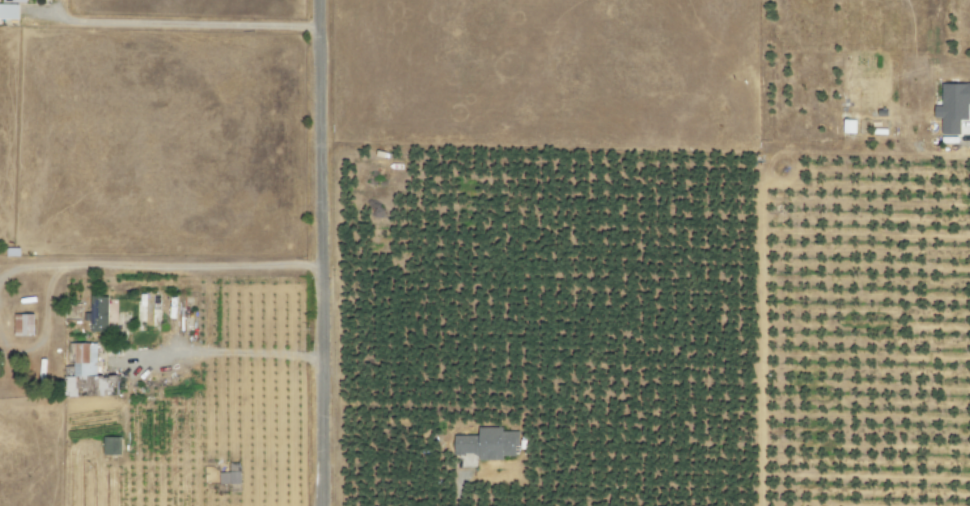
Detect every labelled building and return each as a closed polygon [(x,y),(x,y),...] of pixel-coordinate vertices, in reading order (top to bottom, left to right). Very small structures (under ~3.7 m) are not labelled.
[(0,4),(0,20),(17,20),(17,5),(0,4)] [(959,135),(959,120),(968,120),(967,105),(969,105),(969,84),(940,84),(941,106),(933,106),(934,118),(940,118),(941,136),(959,135)] [(108,298),(90,297),(89,332),(107,332),(108,298)] [(33,315),(12,315),(12,336),(33,336),(33,315)] [(96,344),(71,344),(70,377),(65,377),(65,397),(76,397),(76,377),(96,377),(95,396),(116,396),(117,377),(95,377),(96,344)] [(453,456),(477,455),(477,461),(502,461),(502,457),(517,457),(517,431),(502,432),(502,428),(477,428),(477,436),(453,437),(453,456)] [(120,438),(103,438),(104,456),(120,455),(120,438)] [(219,485),(227,485),(227,494),(240,494),(238,464),(228,464),(229,473),(218,474),(219,485)]
